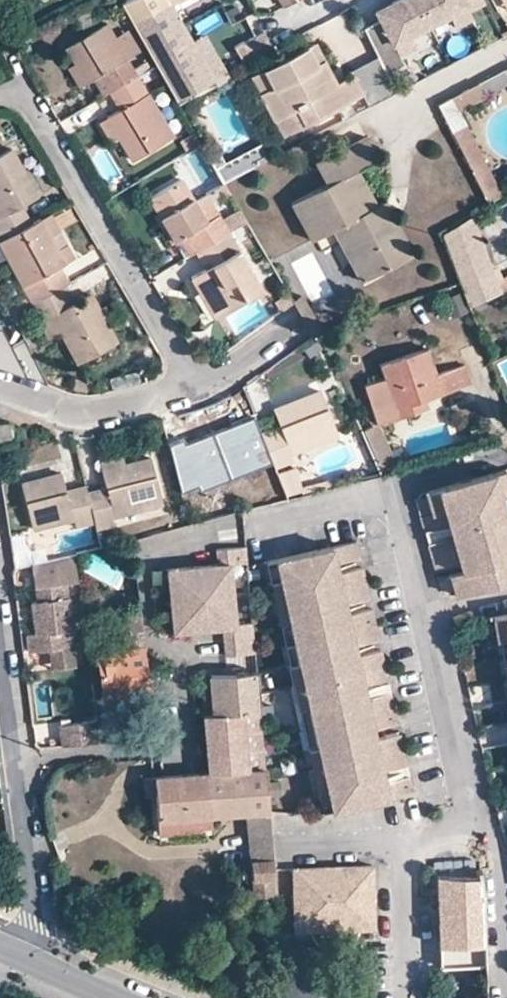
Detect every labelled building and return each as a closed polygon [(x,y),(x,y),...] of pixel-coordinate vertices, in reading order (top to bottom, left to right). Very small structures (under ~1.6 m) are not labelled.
[(132,24),(170,4),(168,0),(127,0),(121,4),(132,24)] [(174,12),(198,0),(176,0),(170,4),(174,12)] [(415,0),(395,0),(390,3),(393,9),(377,17),(379,20),(363,29),(377,56),(386,74),(405,64),(400,55),(416,46),(409,34),(428,24),(415,0)] [(482,1),(482,0),(415,0),(428,24),(448,13),(454,25),(472,16),(468,9),(482,1)] [(374,11),(377,17),(393,9),(390,3),(374,11)] [(156,64),(176,99),(212,79),(193,44),(181,23),(174,12),(170,4),(132,24),(156,64)] [(65,47),(86,82),(99,75),(108,91),(135,75),(125,59),(122,54),(113,38),(104,23),(65,47)] [(122,54),(125,59),(136,53),(123,32),(113,38),(122,54)] [(239,44),(242,52),(267,39),(263,32),(261,32),(239,44)] [(193,44),(212,79),(226,72),(206,37),(193,44)] [(242,52),(247,61),(271,48),(267,39),(242,52)] [(313,42),(258,71),(267,89),(273,86),(295,127),(360,92),(351,74),(335,82),(326,87),(322,79),(330,74),(313,42)] [(386,74),(377,56),(348,70),(351,74),(360,92),(367,106),(375,101),(370,91),(389,80),(386,74)] [(66,68),(77,88),(86,82),(74,64),(66,68)] [(282,133),(295,127),(273,86),(267,89),(258,71),(251,75),(282,133)] [(335,82),(330,74),(322,79),(326,87),(335,82)] [(118,137),(131,159),(171,136),(135,75),(108,91),(119,109),(107,117),(118,137)] [(394,92),(389,80),(370,91),(375,101),(394,92)] [(435,104),(480,191),(494,184),(457,111),(483,98),(475,82),(435,104)] [(98,122),(109,142),(118,137),(107,117),(98,122)] [(412,253),(389,211),(381,215),(375,204),(356,168),(376,157),(365,136),(315,162),(327,184),(292,203),(311,239),(332,228),(346,220),(374,273),(412,253)] [(263,141),(225,161),(219,150),(208,155),(223,181),(271,156),(263,141)] [(25,226),(15,208),(22,204),(36,198),(10,149),(0,155),(0,239),(25,226)] [(186,233),(196,250),(227,232),(219,220),(216,214),(204,221),(191,199),(180,179),(150,197),(158,210),(175,240),(178,238),(186,233)] [(203,192),(191,199),(204,221),(216,214),(203,192)] [(375,204),(381,215),(389,211),(383,200),(375,204)] [(15,208),(25,226),(31,222),(22,204),(15,208)] [(219,220),(227,232),(246,221),(239,208),(219,220)] [(152,214),(169,243),(175,240),(158,210),(152,214)] [(32,303),(67,284),(57,266),(71,259),(47,214),(31,222),(25,226),(0,239),(0,245),(32,303)] [(468,305),(497,293),(506,287),(506,273),(492,282),(467,214),(439,230),(459,283),(468,305)] [(332,228),(360,281),(374,273),(346,220),(332,228)] [(196,274),(218,313),(260,289),(227,232),(196,250),(207,268),(196,274)] [(178,238),(188,255),(196,250),(186,233),(178,238)] [(190,277),(212,317),(218,313),(196,274),(190,277)] [(61,330),(78,361),(115,342),(90,294),(76,302),(67,284),(32,303),(41,320),(42,320),(52,315),(61,330)] [(293,302),(313,336),(320,333),(324,332),(302,295),(293,302)] [(42,320),(51,335),(61,330),(52,315),(42,320)] [(48,383),(26,339),(12,345),(1,323),(0,323),(0,369),(48,383)] [(465,384),(460,365),(431,374),(422,348),(378,363),(382,377),(363,384),(375,422),(394,415),(425,406),(422,398),(465,384)] [(269,454),(274,466),(293,458),(290,451),(336,433),(319,391),(273,409),(279,424),(281,430),(263,438),(269,454)] [(187,441),(201,479),(249,459),(250,462),(269,454),(263,438),(260,431),(259,429),(241,435),(235,421),(187,441)] [(11,444),(7,422),(0,423),(0,445),(11,444)] [(260,431),(263,438),(281,430),(279,424),(260,431)] [(361,430),(378,469),(391,464),(373,425),(361,430)] [(99,462),(101,470),(124,464),(121,456),(99,462)] [(93,521),(95,529),(115,524),(112,515),(161,503),(149,458),(124,464),(101,470),(106,493),(87,498),(93,521)] [(249,459),(201,479),(206,491),(254,471),(250,462),(249,459)] [(273,468),(281,493),(299,487),(290,462),(273,468)] [(426,491),(432,512),(420,514),(430,558),(430,559),(433,570),(458,565),(469,563),(471,568),(448,574),(452,595),(506,583),(506,537),(505,537),(501,518),(505,517),(500,497),(506,496),(506,472),(426,491)] [(21,483),(31,528),(71,518),(73,526),(93,521),(87,498),(85,492),(84,487),(65,491),(60,473),(21,483)] [(85,492),(87,498),(106,493),(104,486),(85,492)] [(368,598),(362,567),(332,574),(330,564),(359,557),(356,541),(277,557),(334,807),(412,790),(408,773),(378,780),(376,770),(406,763),(399,731),(369,739),(367,729),(396,722),(389,690),(360,698),(357,688),(387,681),(380,649),(351,656),(348,646),(378,640),(371,608),(341,615),(339,605),(368,598)] [(253,626),(249,589),(245,546),(217,548),(218,564),(167,568),(173,630),(223,626),(225,655),(255,652),(253,633),(253,626)] [(27,632),(29,649),(45,647),(69,644),(77,643),(74,627),(70,628),(66,597),(53,599),(51,581),(73,577),(71,554),(30,563),(34,600),(31,601),(35,632),(27,632)] [(334,807),(277,557),(269,559),(322,810),(334,807)] [(142,634),(139,612),(125,614),(126,625),(118,626),(111,636),(112,651),(144,647),(142,634)] [(493,617),(496,640),(499,640),(506,639),(506,615),(493,617)] [(69,644),(45,647),(48,670),(72,667),(69,644)] [(97,653),(102,697),(149,692),(144,647),(112,651),(97,653)] [(211,674),(214,712),(260,708),(256,671),(211,674)] [(265,768),(260,708),(214,712),(203,713),(208,772),(265,768)] [(208,772),(168,775),(162,776),(154,776),(157,817),(210,813),(245,810),(269,809),(266,777),(265,768),(208,772)] [(245,810),(251,859),(273,858),(269,815),(269,809),(245,810)] [(157,817),(159,831),(165,831),(211,828),(210,813),(157,817)] [(251,859),(252,877),(275,875),(273,868),(273,859),(273,858),(251,859)] [(373,864),(293,866),(295,929),(375,926),(373,864)] [(437,875),(440,964),(485,964),(484,917),(479,877),(437,875)]
